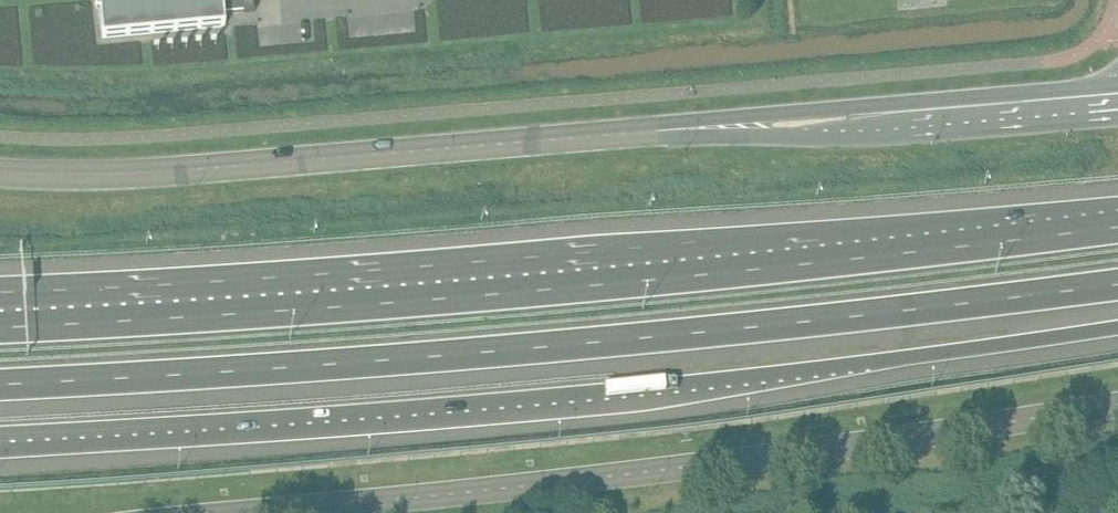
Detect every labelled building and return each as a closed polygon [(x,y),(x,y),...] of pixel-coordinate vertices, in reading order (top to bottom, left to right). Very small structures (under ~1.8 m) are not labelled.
[(103,37),(225,25),(224,13),(254,10),(253,0),(99,0),(103,37)]
